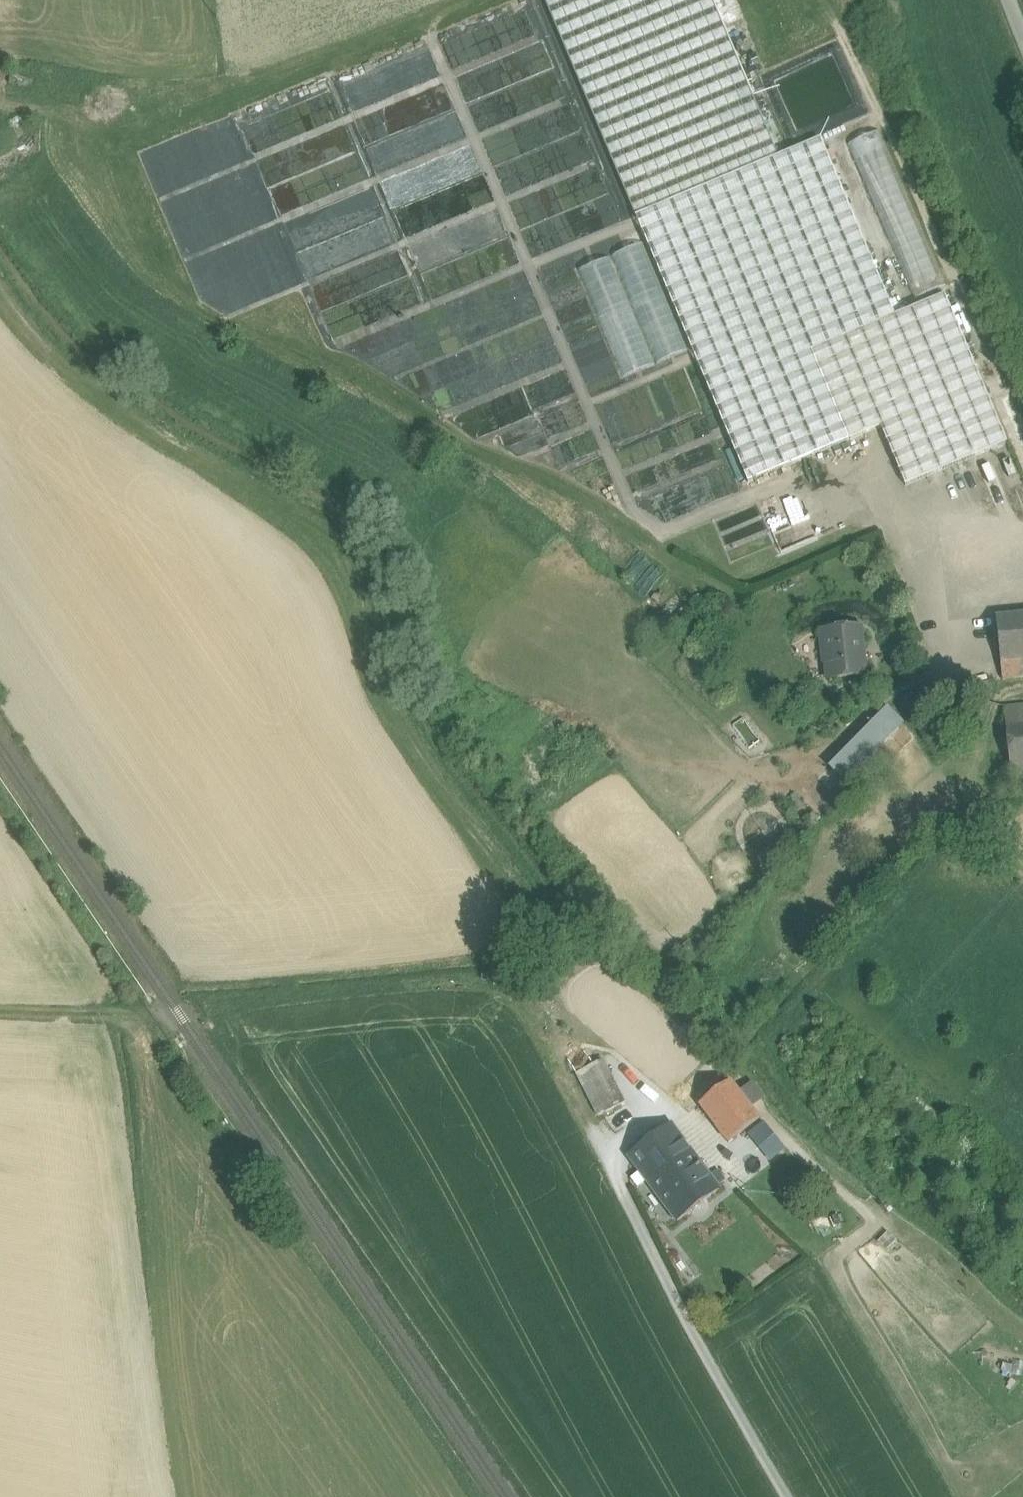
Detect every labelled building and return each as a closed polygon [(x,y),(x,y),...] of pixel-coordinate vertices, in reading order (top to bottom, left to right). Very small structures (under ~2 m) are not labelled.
[(638,216),(779,157),(713,0),(545,0),(638,216)] [(953,292),(883,129),(851,143),(941,351),(866,383),(915,495),(1017,451),(949,293),(953,292)] [(638,216),(749,479),(853,435),(815,345),(899,310),(826,137),(779,157),(638,216)] [(644,242),(578,267),(619,377),(685,352),(644,242)] [(623,578),(646,592),(658,572),(635,558),(623,578)] [(997,617),(1003,680),(1022,678),(1022,615),(997,617)] [(861,629),(823,632),(824,635),(821,638),(824,661),(826,663),(828,680),(866,676),(861,629)] [(1005,708),(1012,777),(1022,776),(1022,706),(1005,708)] [(903,724),(887,709),(830,767),(846,783),(903,724)] [(608,1060),(582,1073),(603,1115),(629,1101),(608,1060)] [(763,1118),(734,1080),(703,1104),(732,1142),(763,1118)] [(674,1125),(633,1156),(681,1219),(722,1188),(674,1125)]
